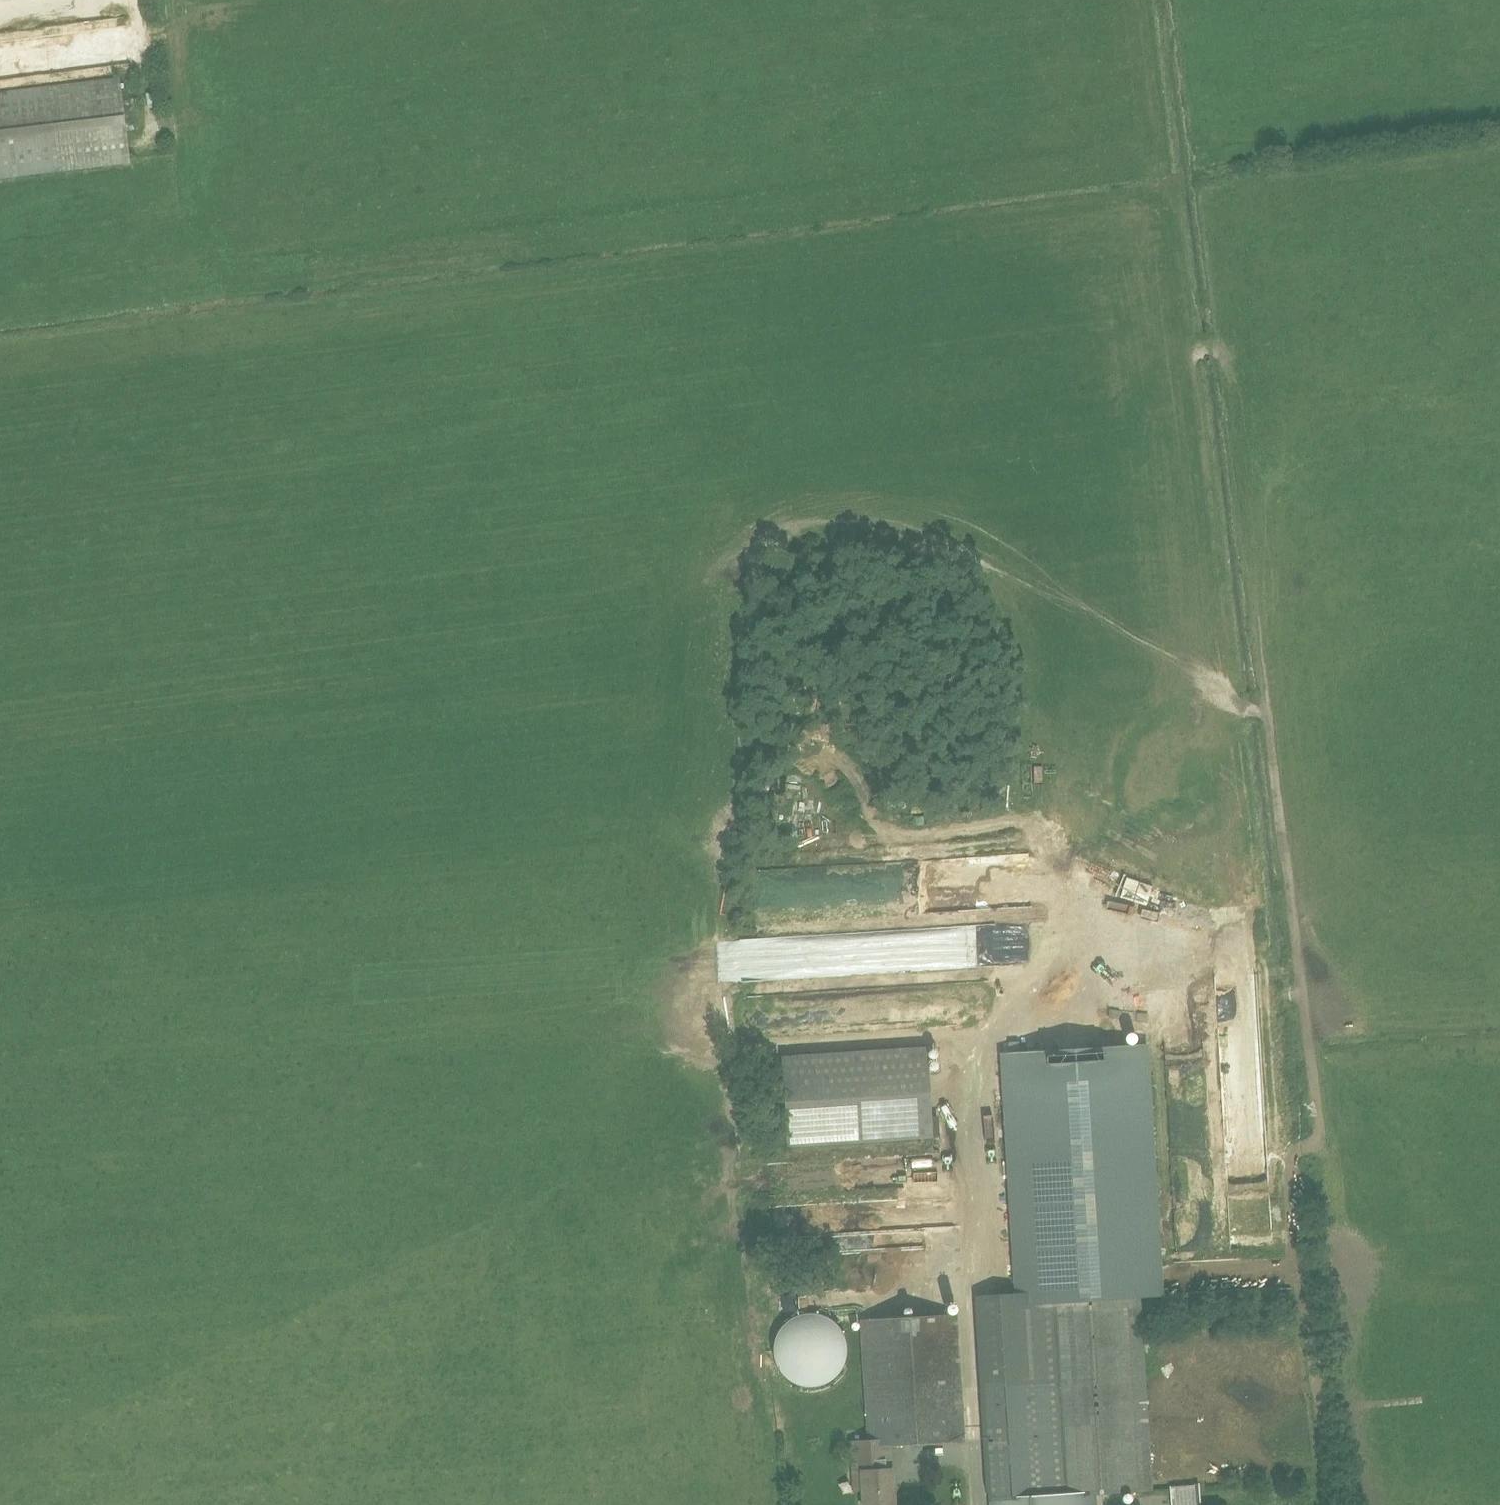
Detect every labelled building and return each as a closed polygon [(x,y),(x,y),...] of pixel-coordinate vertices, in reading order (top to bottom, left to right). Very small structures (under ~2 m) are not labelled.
[(50,88),(0,94),(0,177),(130,161),(120,79),(50,88)] [(1092,1493),(1151,1490),(1139,1295),(1160,1294),(1145,1044),(1005,1053),(1020,1294),(978,1296),(991,1504),(1093,1504),(1092,1493)] [(926,1048),(782,1056),(787,1146),(931,1138),(926,1048)] [(774,1345),(774,1354),(774,1358),(777,1366),(781,1373),(786,1379),(793,1384),(800,1388),(804,1389),(812,1389),(820,1388),(828,1385),(835,1381),(840,1375),(845,1369),(847,1365),(849,1357),(849,1349),(849,1345),(846,1337),(843,1330),(837,1324),(834,1321),(827,1317),(819,1314),(811,1314),(807,1314),(799,1316),(792,1319),(786,1324),(780,1330),(777,1338),(774,1345)] [(869,1441),(853,1441),(854,1472),(862,1471),(864,1504),(895,1504),(893,1468),(889,1469),(887,1445),(965,1440),(957,1315),(861,1321),(869,1441)]
